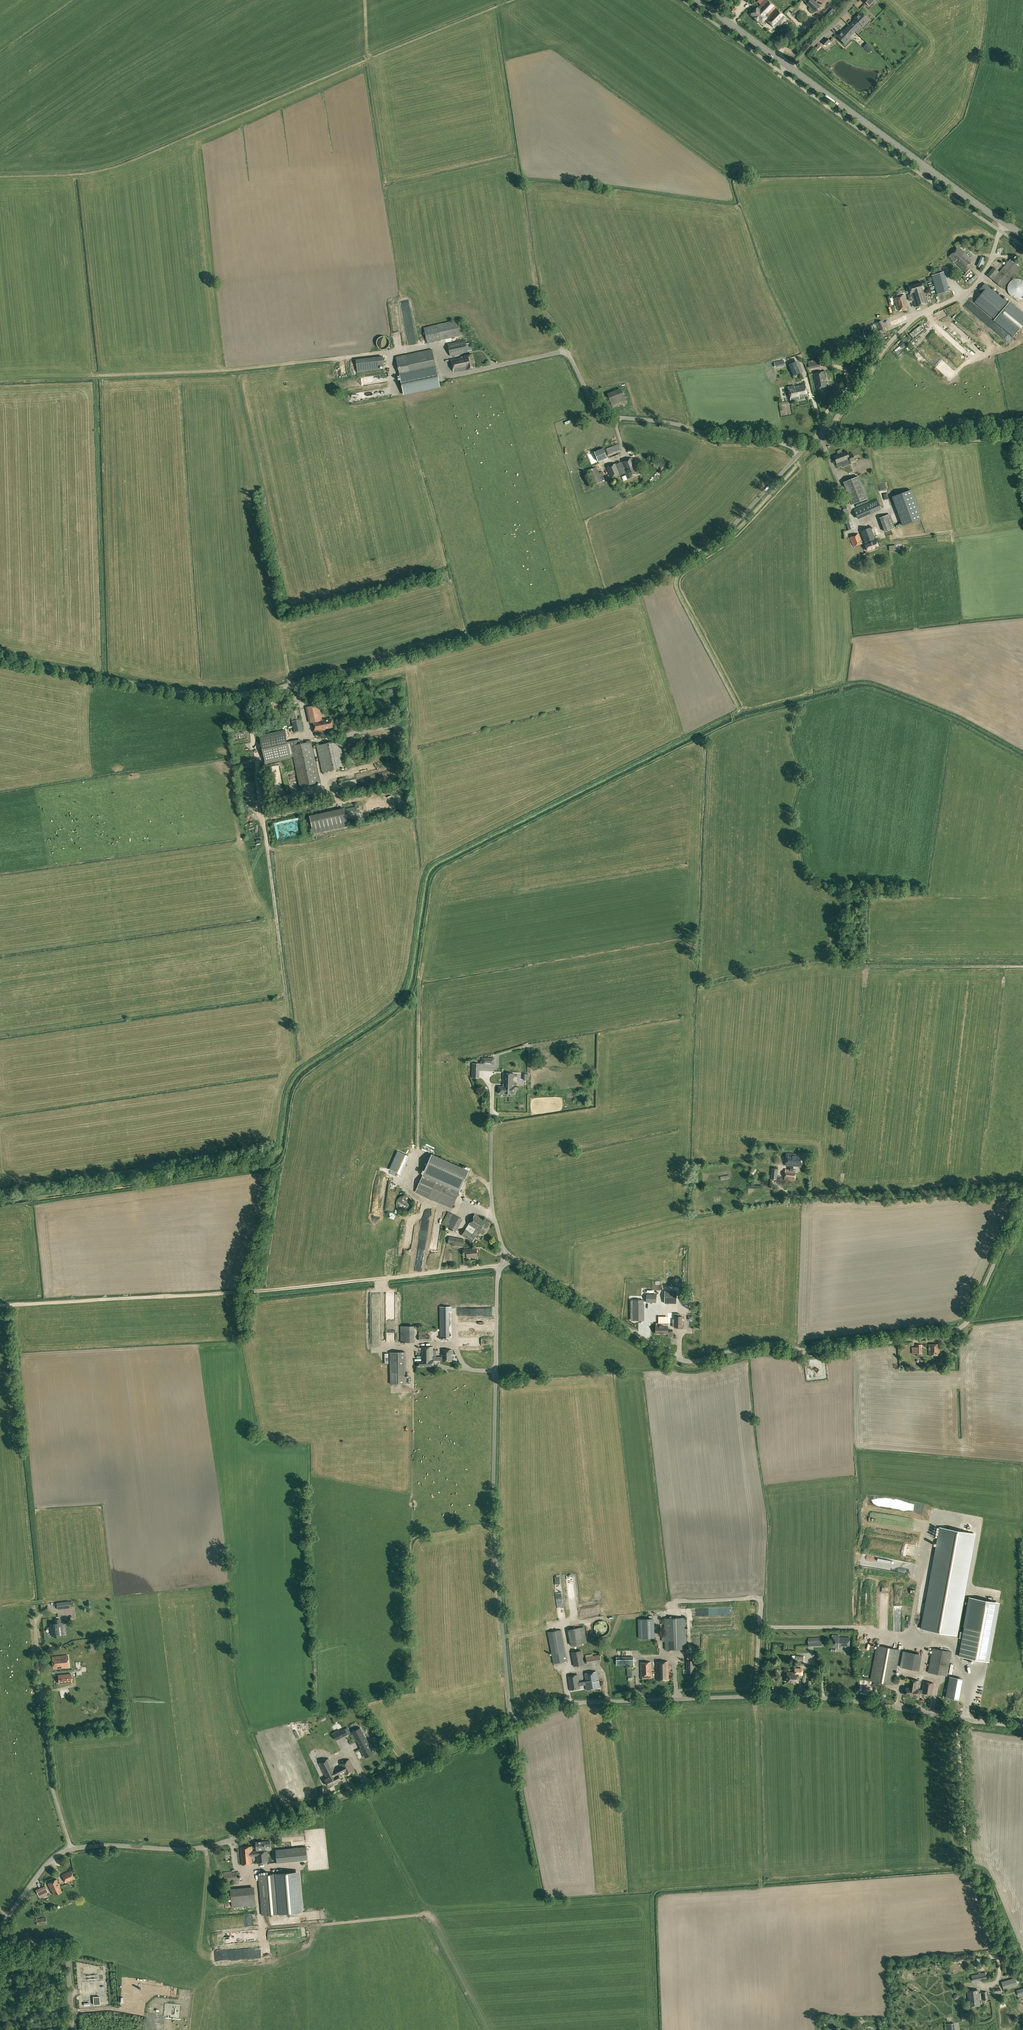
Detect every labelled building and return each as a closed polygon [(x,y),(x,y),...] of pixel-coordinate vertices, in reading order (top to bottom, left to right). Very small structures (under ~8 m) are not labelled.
[(774,28),(785,17),(767,0),(765,0),(759,7),(751,15),(754,18),(754,19),(757,21),(761,24),(765,19),(774,28)] [(815,12),(820,7),(813,0),(810,0),(806,4),(815,12)] [(861,25),(863,26),(869,21),(860,13),(855,18),(856,19),(843,32),(842,31),(837,36),(845,44),(851,39),(849,37),(861,25)] [(829,36),(823,41),(827,45),(832,40),(829,36)] [(863,47),(869,53),(873,49),(867,43),(863,47)] [(955,261),(966,273),(970,269),(968,267),(973,262),(965,254),(966,253),(965,252),(965,253),(959,247),(949,256),(954,262),(955,261)] [(977,266),(982,268),(986,258),(981,256),(977,266)] [(987,275),(1002,288),(1022,265),(1012,257),(999,272),(993,267),(987,275)] [(932,275),(937,295),(949,291),(943,272),(932,275)] [(1007,288),(1007,289),(1007,290),(1008,291),(1008,292),(1009,293),(1009,294),(1010,295),(1011,296),(1012,296),(1012,297),(1013,297),(1014,297),(1015,298),(1016,298),(1017,298),(1018,298),(1019,298),(1020,298),(1020,297),(1021,297),(1022,297),(1022,296),(1022,281),(1022,280),(1021,279),(1020,279),(1019,279),(1018,279),(1017,279),(1016,279),(1015,279),(1014,279),(1013,279),(1013,280),(1012,280),(1011,281),(1010,282),(1009,282),(1009,283),(1009,284),(1008,284),(1008,285),(1008,286),(1007,287),(1007,288)] [(913,300),(915,307),(927,304),(923,290),(924,289),(922,282),(909,286),(911,293),(912,294),(908,295),(909,301),(913,300)] [(982,292),(988,286),(985,283),(979,290),(982,292)] [(1013,336),(1022,324),(1022,314),(1009,302),(1008,303),(988,286),(982,292),(974,302),(995,319),(994,320),(1013,336)] [(892,308),(893,312),(898,310),(908,307),(904,295),(894,298),(896,305),(894,305),(894,307),(892,308)] [(908,316),(892,322),(894,328),(906,323),(905,321),(909,320),(908,316)] [(424,328),(427,343),(462,335),(458,320),(424,328)] [(872,324),(880,343),(890,339),(882,321),(872,324)] [(909,334),(915,340),(926,331),(920,325),(909,334)] [(376,342),(376,343),(376,344),(377,345),(377,346),(378,347),(379,348),(380,349),(381,349),(382,349),(383,349),(384,349),(385,349),(386,348),(387,348),(387,347),(388,347),(388,346),(389,346),(389,345),(389,344),(389,343),(389,342),(389,341),(389,340),(388,339),(388,338),(387,338),(386,337),(385,337),(384,336),(383,336),(382,336),(381,336),(380,337),(379,337),(379,338),(378,339),(377,339),(377,340),(377,341),(376,342)] [(448,344),(450,357),(465,354),(464,353),(468,352),(465,340),(460,341),(460,342),(448,344)] [(926,343),(920,349),(952,380),(962,370),(958,367),(955,370),(944,359),(943,359),(926,343)] [(404,394),(440,386),(432,349),(396,357),(404,394)] [(451,359),(454,372),(467,369),(468,369),(475,368),(472,354),(465,356),(451,359)] [(356,360),(357,372),(380,369),(379,366),(384,365),(383,357),(356,360)] [(808,361),(809,367),(823,364),(821,358),(808,361)] [(789,365),(793,376),(803,372),(798,360),(789,365)] [(814,378),(816,389),(827,387),(824,371),(814,373),(814,378)] [(794,386),(788,387),(791,401),(799,399),(799,398),(807,396),(805,384),(799,385),(794,386)] [(351,401),(390,396),(389,387),(362,390),(363,396),(361,396),(360,392),(350,393),(351,401)] [(608,395),(613,407),(626,401),(621,389),(608,395)] [(606,449),(609,456),(615,453),(620,451),(618,444),(612,446),(606,449)] [(658,462),(664,459),(659,451),(653,454),(658,462)] [(850,464),(849,462),(855,460),(852,454),(848,456),(846,451),(834,456),(836,464),(841,462),(843,467),(850,464)] [(624,472),(627,479),(640,474),(637,467),(636,467),(632,458),(622,462),(623,466),(625,471),(624,471),(624,472)] [(606,467),(610,477),(620,473),(616,463),(606,467)] [(587,471),(593,485),(602,481),(601,477),(600,475),(599,472),(597,467),(587,471)] [(843,482),(852,505),(867,499),(858,476),(843,482)] [(892,497),(902,525),(921,518),(910,490),(892,497)] [(854,509),(857,518),(881,508),(877,499),(854,509)] [(845,517),(848,530),(854,529),(850,515),(849,515),(847,508),(843,510),(845,517)] [(880,518),(885,532),(895,528),(889,514),(880,518)] [(865,545),(867,551),(878,547),(876,541),(871,527),(860,531),(865,545)] [(850,537),(853,546),(862,543),(858,534),(850,537)] [(905,544),(901,547),(905,552),(909,548),(905,544)] [(342,698),(344,708),(355,706),(353,696),(342,698)] [(313,722),(315,732),(325,729),(334,727),(332,719),(326,720),(325,719),(321,720),(318,705),(307,708),(310,722),(313,722)] [(291,711),(295,731),(303,730),(299,709),(291,711)] [(294,756),(300,786),(320,782),(311,742),(300,744),(299,740),(288,742),(285,730),(259,735),(265,763),(291,758),(291,757),(294,756)] [(317,745),(323,773),(350,766),(344,739),(317,745)] [(310,816),(314,834),(348,826),(344,808),(310,816)] [(276,823),(277,823),(279,837),(297,834),(297,833),(302,832),(300,817),(275,820),(276,823)] [(472,1078),(479,1078),(480,1063),(472,1063),(472,1078)] [(498,1093),(514,1093),(514,1087),(513,1087),(514,1074),(503,1073),(503,1083),(503,1084),(503,1086),(499,1086),(498,1093)] [(791,1166),(791,1169),(793,1170),(793,1166),(801,1167),(802,1155),(787,1153),(786,1165),(791,1166)] [(477,1189),(464,1181),(468,1171),(431,1155),(415,1191),(453,1208),(458,1195),(471,1201),(477,1189)] [(791,1169),(785,1169),(784,1179),(795,1180),(796,1170),(793,1170),(791,1169)] [(397,1201),(397,1202),(397,1203),(397,1204),(397,1205),(397,1206),(397,1207),(398,1207),(398,1208),(398,1209),(399,1209),(399,1210),(400,1210),(400,1211),(401,1211),(402,1211),(403,1212),(404,1212),(405,1212),(406,1212),(407,1211),(408,1211),(409,1210),(410,1210),(411,1209),(412,1208),(412,1207),(412,1206),(413,1205),(413,1204),(413,1203),(413,1202),(413,1201),(412,1201),(412,1200),(412,1199),(411,1199),(411,1198),(410,1198),(410,1197),(409,1197),(409,1196),(408,1196),(407,1196),(406,1196),(406,1195),(405,1195),(404,1195),(403,1196),(402,1196),(401,1196),(400,1197),(399,1198),(398,1199),(397,1200),(397,1201)] [(446,1225),(456,1231),(462,1219),(453,1214),(452,1213),(452,1214),(449,1211),(442,1223),(446,1225)] [(461,1235),(471,1242),(479,1231),(483,1234),(490,1224),(475,1214),(468,1224),(475,1229),(473,1233),(466,1228),(461,1235)] [(448,1243),(462,1246),(463,1239),(449,1236),(448,1243)] [(467,1255),(467,1257),(478,1256),(477,1248),(463,1250),(464,1255),(467,1255)] [(692,1284),(700,1284),(699,1277),(698,1277),(698,1271),(691,1272),(692,1284)] [(677,1303),(677,1290),(665,1290),(664,1303),(677,1303)] [(646,1294),(646,1302),(656,1302),(656,1294),(646,1294)] [(635,1321),(645,1321),(645,1305),(644,1305),(644,1301),(635,1301),(634,1306),(636,1306),(635,1321)] [(439,1306),(440,1338),(452,1338),(451,1306),(439,1306)] [(673,1323),(673,1326),(673,1327),(681,1327),(682,1327),(683,1317),(679,1316),(679,1313),(674,1313),(674,1316),(674,1319),(673,1319),(673,1323)] [(673,1323),(668,1323),(659,1323),(659,1326),(656,1326),(656,1333),(668,1333),(668,1326),(673,1326),(673,1323)] [(401,1326),(401,1342),(414,1342),(414,1326),(401,1326)] [(419,1335),(419,1340),(430,1341),(430,1335),(426,1335),(426,1331),(419,1330),(419,1335)] [(911,1347),(911,1353),(916,1353),(922,1353),(922,1344),(916,1345),(916,1347),(911,1347)] [(929,1344),(929,1355),(939,1355),(939,1344),(929,1344)] [(417,1362),(417,1366),(434,1366),(434,1360),(441,1360),(441,1357),(433,1357),(433,1347),(421,1347),(421,1362),(417,1362)] [(441,1357),(441,1360),(441,1361),(452,1361),(452,1350),(441,1350),(441,1357)] [(406,1351),(391,1351),(391,1383),(406,1383),(406,1351)] [(957,1635),(975,1533),(939,1527),(921,1629),(957,1635)] [(888,1569),(892,1570),(894,1560),(912,1563),(913,1560),(890,1557),(888,1569)] [(962,1638),(958,1656),(989,1661),(1000,1603),(969,1597),(963,1632),(962,1638)] [(664,1618),(665,1650),(687,1649),(686,1617),(664,1618)] [(639,1638),(655,1638),(654,1618),(638,1619),(639,1638)] [(55,1624),(50,1624),(51,1629),(52,1636),(64,1634),(63,1627),(61,1628),(60,1619),(54,1620),(55,1624)] [(594,1630),(595,1630),(595,1631),(595,1632),(596,1633),(597,1634),(598,1634),(598,1635),(599,1635),(600,1635),(601,1636),(602,1636),(603,1636),(604,1635),(605,1635),(606,1635),(606,1634),(607,1634),(607,1633),(608,1633),(608,1632),(609,1631),(609,1630),(609,1629),(610,1629),(610,1628),(610,1627),(609,1627),(609,1626),(609,1625),(609,1624),(608,1624),(608,1623),(607,1623),(607,1622),(606,1622),(606,1621),(605,1621),(604,1620),(603,1620),(602,1620),(601,1620),(600,1620),(599,1621),(598,1621),(597,1622),(596,1623),(595,1624),(595,1625),(594,1626),(594,1627),(594,1628),(594,1629),(594,1630)] [(567,1630),(570,1646),(573,1645),(583,1643),(586,1642),(584,1627),(580,1627),(570,1629),(567,1630)] [(547,1632),(554,1663),(568,1661),(566,1653),(561,1630),(547,1632)] [(832,1635),(831,1651),(836,1651),(836,1648),(838,1648),(838,1647),(841,1647),(841,1646),(845,1646),(845,1647),(849,1647),(850,1637),(838,1637),(838,1635),(832,1635)] [(870,1681),(893,1685),(900,1650),(877,1645),(870,1681)] [(928,1672),(947,1676),(951,1652),(932,1648),(928,1672)] [(571,1652),(574,1666),(584,1664),(582,1650),(571,1652)] [(900,1667),(919,1671),(922,1654),(903,1651),(900,1667)] [(586,1657),(587,1663),(601,1661),(600,1654),(586,1657)] [(52,1657),(53,1668),(69,1667),(68,1655),(52,1657)] [(616,1657),(617,1665),(634,1665),(634,1657),(616,1657)] [(641,1663),(641,1675),(652,1675),(651,1662),(641,1663)] [(656,1662),(657,1680),(669,1680),(668,1662),(656,1662)] [(542,1671),(543,1681),(563,1677),(562,1668),(542,1671)] [(787,1682),(798,1682),(799,1674),(802,1674),(802,1669),(795,1669),(795,1673),(787,1672),(787,1682)] [(568,1676),(570,1690),(580,1689),(580,1685),(586,1685),(587,1690),(600,1687),(599,1680),(597,1681),(596,1672),(585,1673),(586,1681),(579,1682),(578,1674),(568,1676)] [(58,1675),(59,1684),(72,1682),(70,1674),(58,1675)] [(945,1698),(958,1700),(962,1679),(949,1677),(945,1698)] [(905,1695),(917,1697),(918,1692),(932,1695),(933,1683),(924,1682),(922,1690),(918,1690),(920,1681),(908,1679),(907,1687),(906,1687),(905,1695)] [(371,1735),(369,1730),(367,1731),(365,1727),(363,1728),(368,1736),(371,1735)] [(358,1741),(365,1737),(360,1728),(352,1732),(357,1741),(358,1741)] [(369,1744),(361,1748),(360,1748),(365,1758),(373,1753),(369,1744)] [(325,1780),(328,1786),(341,1779),(339,1776),(344,1773),(345,1775),(355,1770),(349,1759),(340,1764),(341,1766),(334,1769),(329,1758),(319,1764),(326,1778),(325,1778),(325,1780)] [(240,1847),(242,1865),(252,1864),(251,1856),(257,1855),(257,1863),(268,1862),(267,1851),(265,1851),(265,1848),(265,1846),(270,1846),(270,1841),(265,1841),(256,1842),(256,1849),(257,1849),(257,1850),(252,1851),(252,1846),(240,1847)] [(306,1846),(276,1849),(277,1863),(307,1860),(306,1846)] [(62,1875),(66,1883),(75,1879),(71,1870),(62,1875)] [(225,1882),(239,1880),(238,1872),(231,1872),(230,1871),(221,1872),(221,1876),(224,1876),(225,1882)] [(300,1871),(259,1875),(262,1915),(303,1912),(300,1871)] [(52,1890),(54,1894),(61,1891),(59,1886),(60,1886),(57,1879),(48,1883),(51,1890),(52,1890)] [(39,1896),(40,1898),(48,1894),(47,1893),(48,1892),(45,1885),(36,1889),(39,1896)] [(231,1889),(232,1907),(256,1905),(254,1886),(231,1889)] [(241,1942),(241,1943),(245,1943),(245,1933),(235,1933),(235,1939),(238,1939),(238,1942),(241,1942)] [(1003,1981),(1006,1989),(1018,1985),(1015,1977),(1003,1981)] [(967,2000),(968,2007),(980,2005),(978,1990),(967,1991),(969,2000),(967,2000)]
